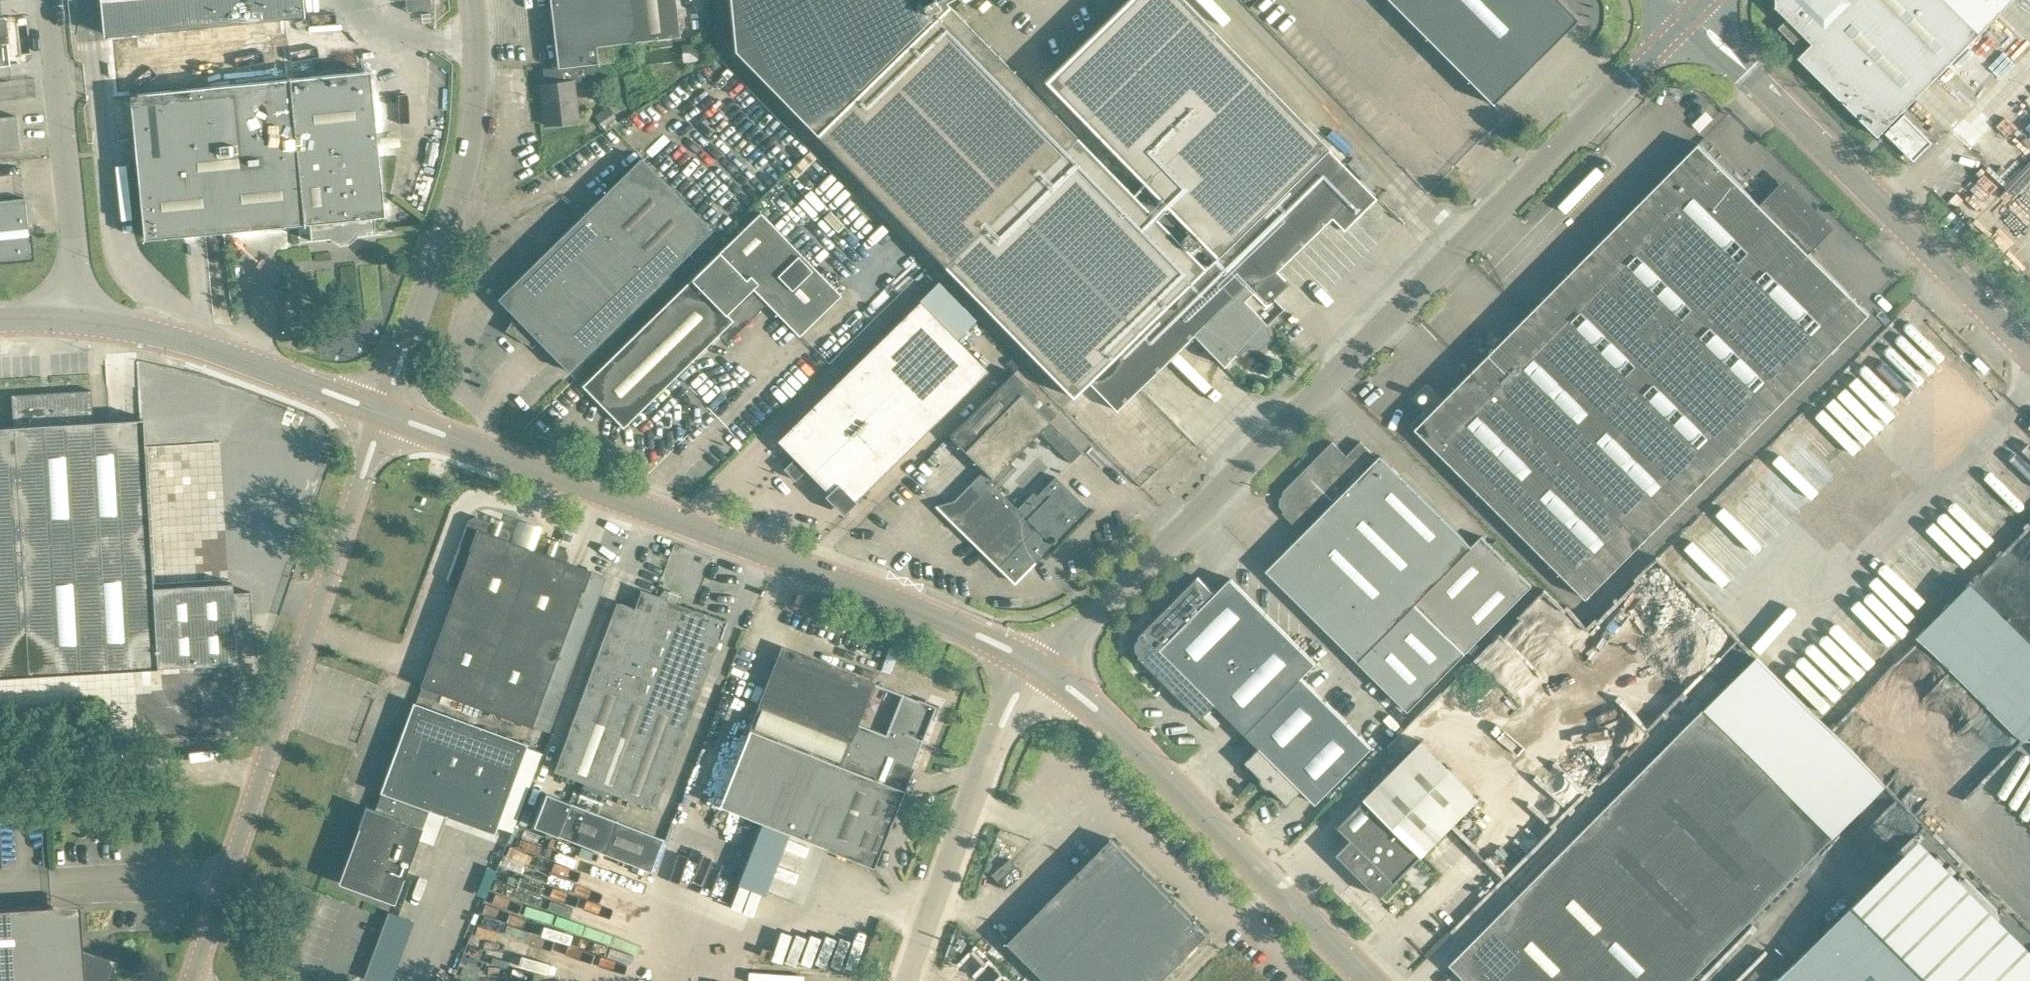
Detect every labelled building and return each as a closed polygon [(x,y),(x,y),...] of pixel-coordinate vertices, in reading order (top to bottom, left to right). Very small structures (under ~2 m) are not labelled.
[(365,71),(290,78),(284,18),(300,16),(304,11),(303,0),(100,0),(103,31),(108,35),(114,96),(119,100),(130,99),(143,234),(149,238),(309,223),(311,238),(308,238),(308,239),(330,237),(339,243),(349,242),(356,234),(378,232),(378,231),(375,231),(373,216),(380,216),(384,210),(371,75),(365,71)] [(556,50),(558,66),(595,63),(599,62),(597,46),(681,36),(676,0),(550,0),(556,50)] [(948,0),(729,0),(734,51),(816,133),(908,42),(896,30),(918,9),(930,21),(948,4),(946,1),(948,0)] [(816,133),(1058,382),(1072,396),(1088,381),(1116,410),(1193,334),(1223,365),(1245,344),(1259,348),(1270,337),(1266,323),(1281,308),(1272,298),(1288,282),(1276,270),(1331,216),(1343,228),(1375,197),(1184,0),(1127,0),(1044,80),(1034,91),(948,4),(930,21),(918,9),(896,30),(908,42),(816,133)] [(1574,18),(1556,0),(1389,0),(1492,103),(1493,103),(1491,101),(1574,18)] [(1777,5),(1776,6),(1788,18),(1779,27),(1781,29),(1805,53),(1800,57),(1878,136),(1893,121),(1907,107),(2013,0),(1777,0),(1777,5)] [(7,20),(7,19),(7,18),(6,17),(4,16),(3,16),(2,16),(0,17),(0,65),(9,64),(7,42),(9,42),(7,20)] [(699,41),(681,43),(683,62),(701,60),(699,41)] [(545,84),(541,84),(546,124),(579,120),(574,81),(597,79),(595,63),(558,66),(543,68),(545,84)] [(20,149),(16,115),(0,117),(0,151),(20,149)] [(1870,313),(1699,143),(1416,428),(1587,598),(1870,313)] [(641,157),(497,298),(568,371),(712,230),(641,157)] [(25,198),(0,200),(0,260),(31,257),(25,198)] [(760,212),(582,385),(623,427),(759,295),(798,336),(838,295),(760,212)] [(954,335),(920,301),(777,440),(797,460),(786,471),(795,479),(805,469),(811,475),(954,335)] [(988,370),(954,335),(811,475),(828,492),(825,495),(843,513),(856,501),(856,500),(988,370)] [(1039,431),(1049,421),(1051,423),(1058,415),(1015,373),(1007,380),(1005,378),(949,435),(984,469),(954,500),(946,502),(946,507),(943,511),(1014,581),(1087,507),(1055,476),(1037,495),(1034,491),(1017,508),(994,485),(1014,465),(1010,461),(1039,431)] [(237,663),(235,623),(253,622),(251,590),(233,591),(233,583),(153,588),(143,419),(141,419),(93,421),(91,389),(11,394),(13,426),(0,427),(0,677),(237,663)] [(1049,421),(1039,431),(1056,448),(1066,438),(1051,423),(1049,421)] [(2029,525),(2029,425),(2026,421),(1899,550),(1938,588),(2012,513),(2027,528),(2029,525)] [(1472,546),(1395,469),(1381,455),(1378,458),(1361,441),(1347,455),(1333,441),(1283,491),(1283,495),(1280,498),(1280,506),(1284,509),(1284,513),(1303,533),(1267,570),(1359,661),(1409,711),(1533,587),(1481,536),(1472,546)] [(1693,534),(1729,574),(1820,495),(1795,466),(1783,477),(1772,464),(1693,534)] [(476,704),(533,549),(510,541),(512,535),(509,528),(475,515),(468,519),(446,577),(450,584),(458,587),(422,685),(476,704)] [(548,731),(571,670),(605,576),(566,562),(568,555),(565,548),(542,540),(535,543),(533,549),(476,704),(548,731)] [(1300,647),(1245,591),(1231,577),(1215,593),(1198,576),(1140,635),(1140,638),(1137,641),(1137,650),(1140,653),(1140,656),(1202,718),(1216,704),(1230,718),(1300,647)] [(617,601),(555,771),(658,808),(718,639),(725,620),(641,589),(634,608),(617,601)] [(873,865),(873,864),(903,789),(885,781),(894,759),(912,766),(936,706),(918,698),(917,699),(878,684),(877,685),(902,695),(886,734),(857,723),(873,682),(782,646),(721,804),(873,865)] [(1317,804),(1331,790),(1373,747),(1302,677),(1316,662),(1300,647),(1230,718),(1260,747),(1246,762),(1262,778),(1262,782),(1268,788),(1272,788),(1288,804),(1302,790),(1317,804)] [(525,747),(526,745),(413,703),(380,792),(382,792),(375,810),(366,806),(358,827),(364,828),(356,848),(355,848),(356,847),(355,846),(352,853),(353,854),(354,853),(355,853),(345,879),(391,896),(399,875),(404,877),(429,809),(493,832),(496,825),(512,831),(541,752),(525,747)] [(1770,772),(1705,708),(1450,964),(1467,980),(1690,980),(1834,836),(1770,772)] [(1381,896),(1395,882),(1480,797),(1423,740),(1338,825),(1352,839),(1338,853),(1381,896)] [(618,812),(615,820),(557,797),(545,828),(558,833),(557,835),(648,870),(661,838),(646,832),(649,824),(618,812)] [(1208,934),(1112,838),(1009,942),(1048,980),(1162,980),(1208,934)] [(54,914),(53,906),(0,909),(0,980),(109,980),(116,959),(55,938),(54,914)]
